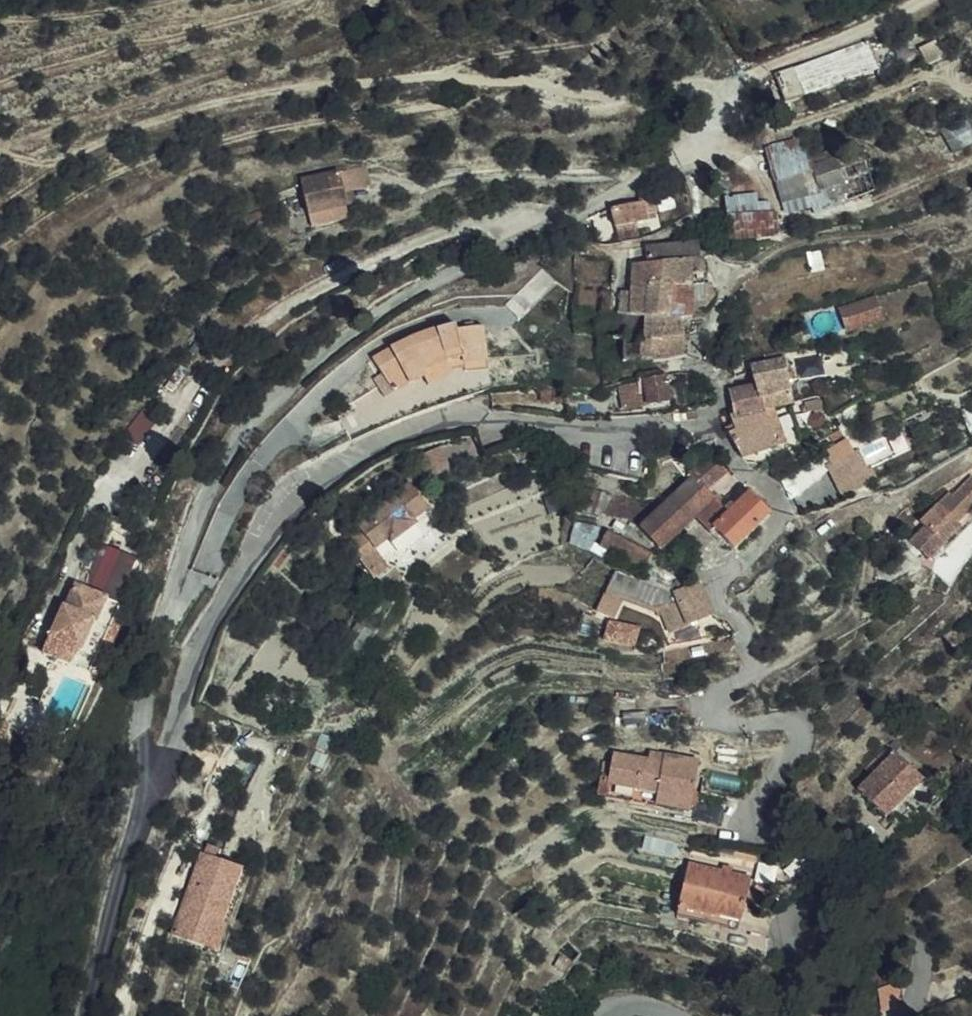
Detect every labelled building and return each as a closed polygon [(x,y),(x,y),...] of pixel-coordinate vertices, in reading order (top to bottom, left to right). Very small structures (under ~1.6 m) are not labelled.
[(775,75),(776,79),(785,103),(878,69),(869,42),(775,75)] [(941,131),(952,153),(971,143),(971,116),(941,131)] [(784,200),(808,195),(835,184),(869,172),(862,152),(780,181),(784,200)] [(343,192),(353,190),(367,187),(363,168),(340,173),(343,192)] [(875,192),(869,172),(835,184),(843,205),(875,192)] [(308,214),(347,207),(343,192),(340,173),(301,181),(308,214)] [(835,184),(808,195),(816,215),(843,205),(835,184)] [(343,192),(347,207),(356,205),(353,190),(343,192)] [(764,210),(762,191),(726,194),(730,241),(780,236),(777,208),(764,210)] [(654,202),(611,210),(615,229),(635,225),(647,222),(647,215),(656,213),(654,202)] [(308,214),(310,226),(349,218),(347,207),(308,214)] [(637,237),(635,225),(615,229),(617,240),(637,237)] [(744,246),(728,245),(728,259),(743,260),(744,246)] [(676,247),(674,262),(692,260),(692,246),(676,247)] [(662,248),(661,263),(674,262),(676,247),(662,248)] [(662,248),(650,249),(648,264),(661,263),(662,248)] [(629,250),(632,263),(633,266),(648,264),(650,249),(629,250)] [(699,259),(692,260),(693,289),(704,286),(700,259),(699,259)] [(674,262),(672,290),(693,289),(692,260),(674,262)] [(661,263),(660,287),(672,290),(674,262),(661,263)] [(648,264),(647,284),(660,287),(661,263),(648,264)] [(648,264),(633,266),(631,293),(646,293),(647,284),(648,264)] [(554,280),(542,268),(524,285),(519,280),(513,286),(519,292),(506,305),(519,317),(554,280)] [(647,284),(646,293),(644,319),(661,320),(670,320),(672,290),(660,287),(647,284)] [(672,290),(670,320),(680,320),(693,320),(692,309),(705,307),(714,295),(711,284),(704,286),(693,289),(672,290)] [(631,293),(618,292),(617,314),(629,315),(628,318),(642,319),(644,319),(646,293),(631,293)] [(841,310),(841,311),(848,332),(883,320),(875,299),(841,310)] [(848,332),(841,311),(835,313),(842,334),(848,332)] [(661,320),(644,319),(642,319),(641,363),(666,361),(661,320)] [(670,320),(661,320),(666,361),(685,357),(685,339),(680,320),(670,320)] [(693,320),(680,320),(685,339),(696,335),(696,328),(693,320)] [(390,350),(373,360),(393,392),(423,376),(425,375),(424,371),(447,361),(463,356),(463,361),(487,360),(484,326),(474,326),(457,329),(456,325),(432,331),(390,350)] [(453,376),(447,361),(424,371),(425,375),(423,376),(428,386),(453,376)] [(756,386),(732,392),(735,416),(763,411),(773,409),(774,409),(794,403),(784,361),(751,368),(756,386)] [(664,379),(644,381),(649,407),(669,403),(664,379)] [(822,409),(820,399),(806,403),(808,413),(822,409)] [(773,409),(763,411),(766,429),(777,447),(786,444),(774,409),(773,409)] [(763,411),(735,416),(731,417),(735,431),(738,437),(766,429),(763,411)] [(738,437),(735,431),(729,435),(742,459),(777,447),(766,429),(738,437)] [(840,432),(816,444),(825,454),(836,447),(843,459),(852,454),(840,432)] [(836,447),(825,454),(826,455),(832,465),(843,459),(836,447)] [(693,478),(707,491),(727,473),(713,455),(691,475),(693,478)] [(734,551),(770,516),(749,494),(729,514),(707,491),(693,478),(666,504),(662,508),(682,530),(694,518),(710,534),(713,531),(734,551)] [(971,509),(971,479),(957,493),(971,509)] [(428,509),(411,487),(410,485),(392,498),(393,499),(371,517),(369,515),(342,536),(357,555),(371,544),(375,549),(388,539),(391,542),(415,524),(413,521),(428,509)] [(971,511),(971,509),(957,493),(955,495),(952,492),(922,522),(926,527),(911,543),(929,561),(961,528),(959,525),(971,511)] [(630,518),(640,529),(662,508),(666,504),(651,500),(646,506),(616,499),(608,514),(630,518)] [(640,529),(661,551),(682,530),(662,508),(640,529)] [(650,555),(609,533),(602,547),(643,568),(650,555)] [(90,584),(121,594),(135,552),(103,542),(90,584)] [(357,555),(373,578),(387,567),(375,549),(371,544),(357,555)] [(964,565),(947,548),(933,563),(950,579),(964,565)] [(676,596),(700,588),(698,583),(675,592),(676,596)] [(95,624),(105,601),(73,587),(64,608),(62,606),(39,655),(69,668),(75,652),(80,653),(92,624),(95,624)] [(676,596),(678,603),(702,593),(700,588),(676,596)] [(688,625),(712,615),(702,593),(678,603),(688,625)] [(682,629),(688,625),(678,603),(659,610),(667,631),(668,631),(682,629)] [(634,648),(640,630),(610,624),(605,641),(634,648)] [(358,651),(370,633),(359,625),(346,643),(358,651)] [(890,746),(867,770),(873,775),(858,791),(886,818),(923,780),(890,746)] [(664,764),(665,756),(650,754),(649,761),(664,764)] [(700,762),(665,756),(664,764),(649,761),(614,756),(610,778),(609,784),(660,793),(657,806),(692,811),(700,762)] [(656,808),(657,806),(660,793),(609,784),(610,778),(603,776),(599,798),(656,808)] [(671,846),(652,843),(650,849),(677,855),(679,845),(675,844),(671,846)] [(173,934),(219,950),(248,866),(202,850),(173,934)] [(739,930),(751,881),(689,866),(677,916),(739,930)]
